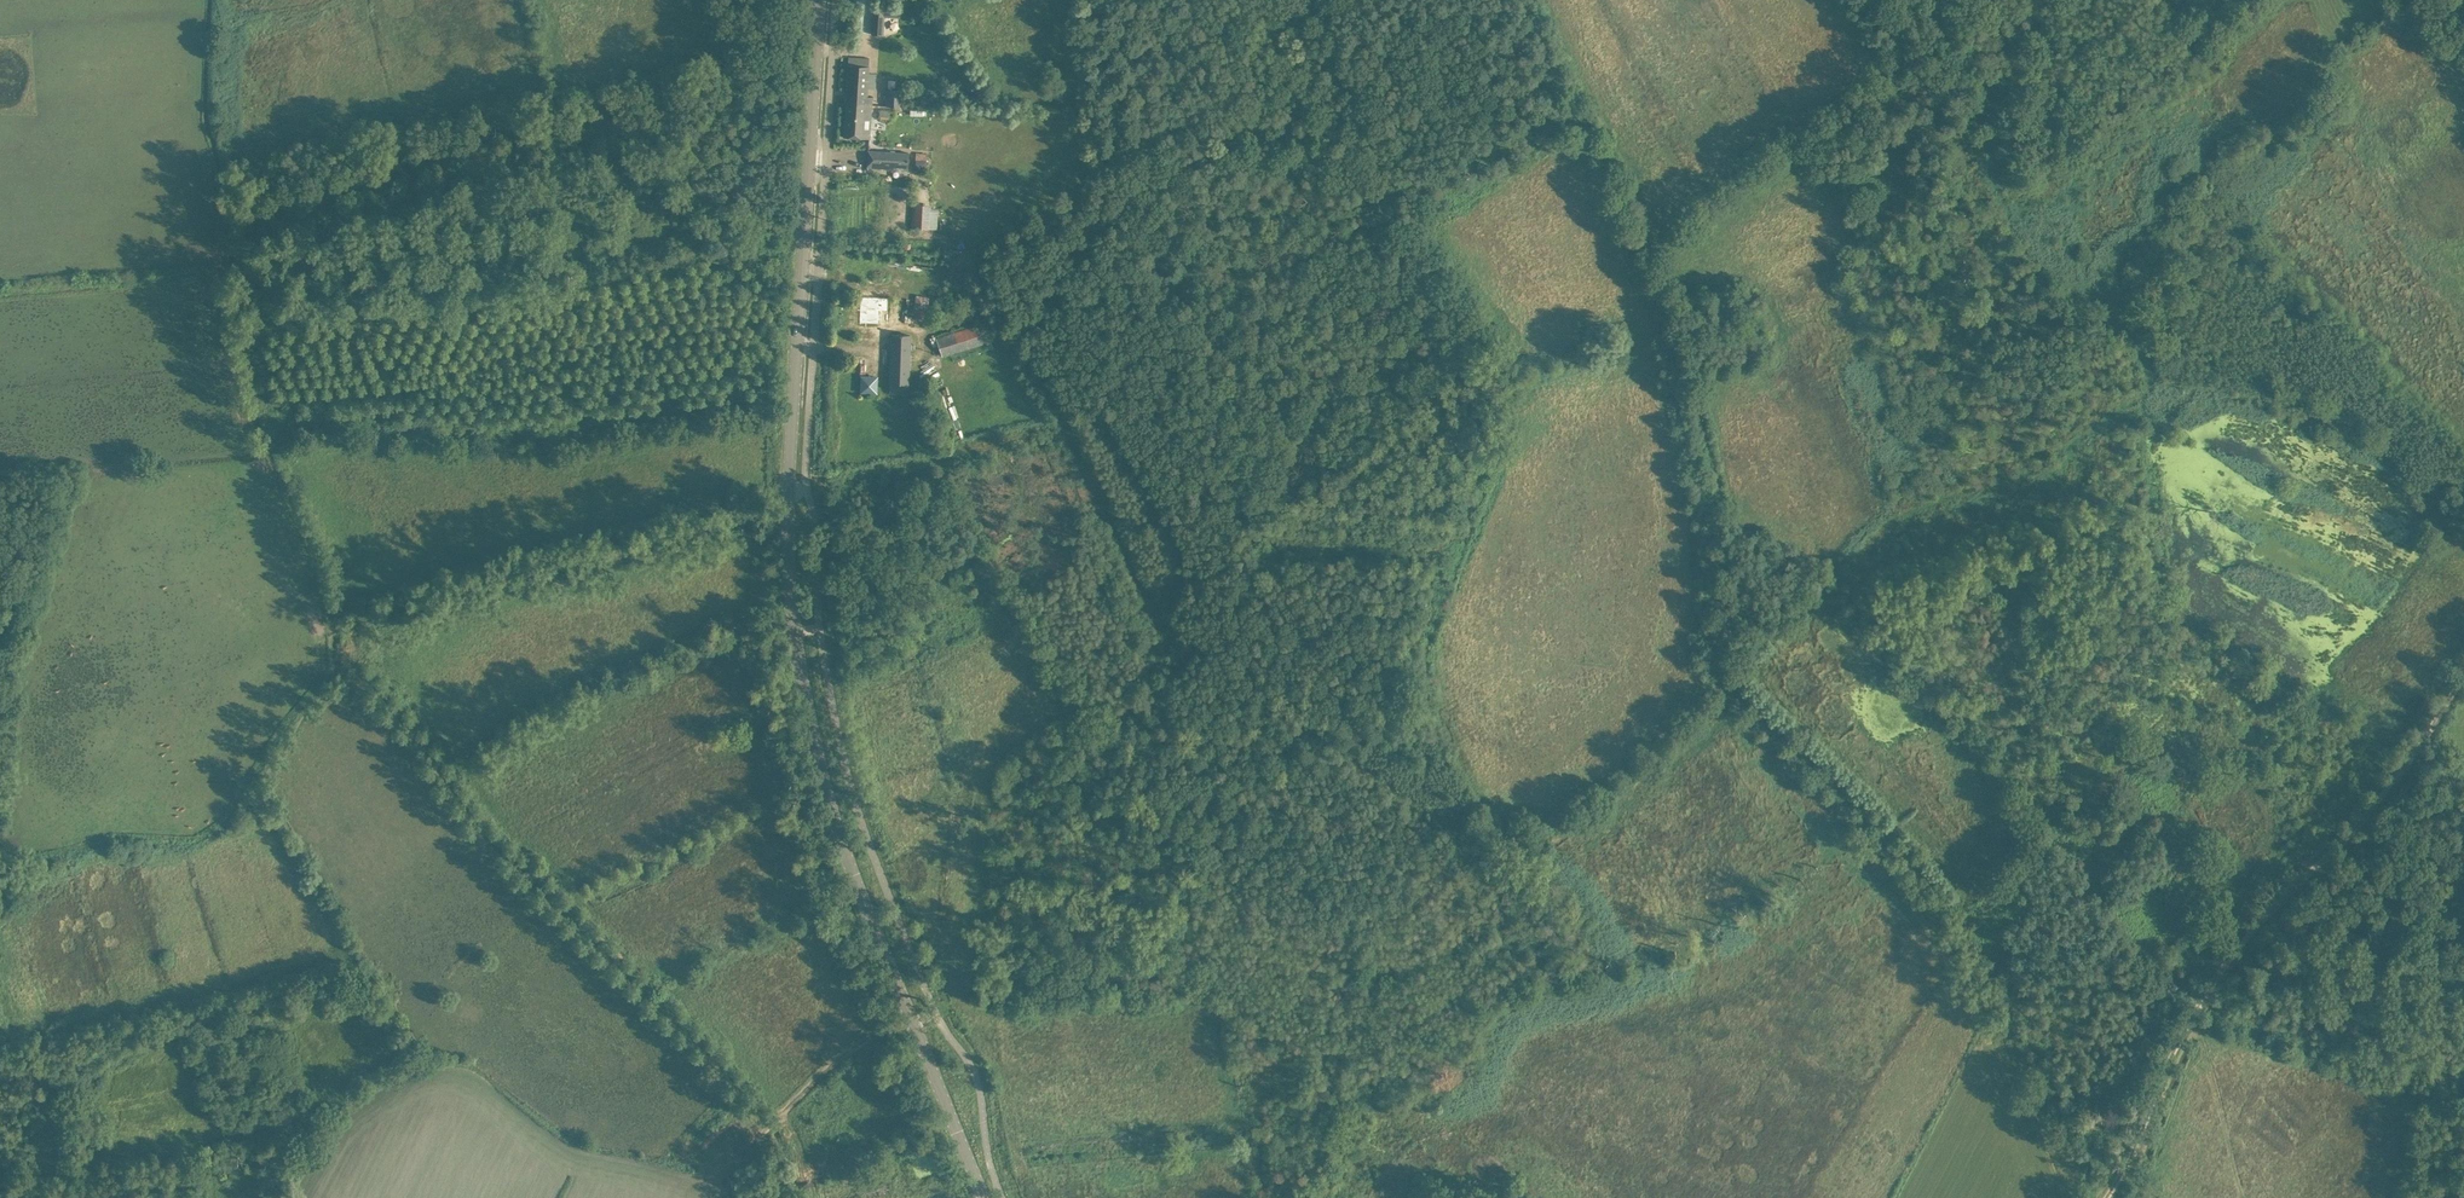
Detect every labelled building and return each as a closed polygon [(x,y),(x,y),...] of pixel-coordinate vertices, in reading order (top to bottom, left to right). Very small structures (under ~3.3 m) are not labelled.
[(846,87),(850,88),(850,95),(846,95),(846,103),(872,105),(872,96),(867,96),(869,66),(869,58),(848,56),(846,87)] [(978,86),(969,93),(974,99),(983,92),(978,86)] [(901,107),(902,91),(884,89),(883,105),(901,107)] [(869,138),(872,105),(846,103),(843,137),(869,138)] [(880,110),(879,117),(888,118),(888,110),(880,110)] [(908,169),(909,152),(868,150),(867,167),(897,169),(897,167),(903,167),(903,169),(908,169)] [(929,230),(930,208),(911,207),(910,229),(929,230)] [(860,293),(859,318),(878,319),(878,306),(886,306),(887,294),(860,293)] [(912,316),(928,319),(929,310),(913,307),(912,316)] [(989,340),(983,321),(936,336),(942,356),(989,340)] [(910,392),(912,335),(892,334),(890,391),(910,392)] [(924,383),(935,383),(935,373),(924,373),(924,383)] [(861,392),(880,392),(879,376),(860,377),(861,392)] [(919,408),(913,410),(916,417),(921,415),(919,408)]
